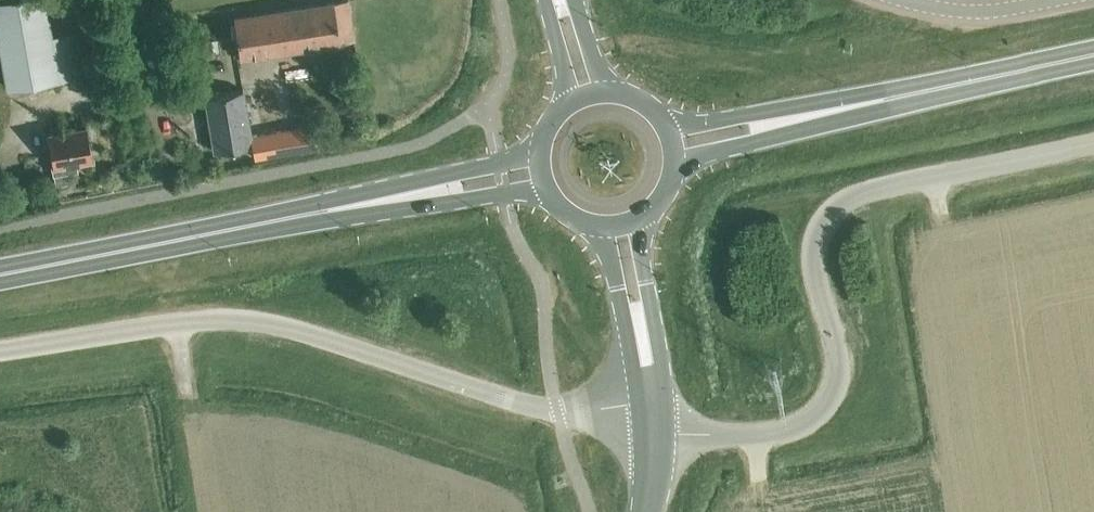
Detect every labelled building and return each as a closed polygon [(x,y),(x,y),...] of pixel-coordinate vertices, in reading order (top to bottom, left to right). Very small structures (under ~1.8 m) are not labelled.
[(8,87),(59,78),(45,0),(0,0),(0,42),(8,87)] [(239,56),(354,40),(348,0),(332,0),(233,14),(239,56)] [(252,142),(254,154),(316,144),(313,123),(250,133),(241,86),(204,93),(212,149),(252,142)] [(51,135),(59,184),(60,186),(67,185),(65,173),(80,170),(78,160),(94,158),(89,128),(51,135)]
